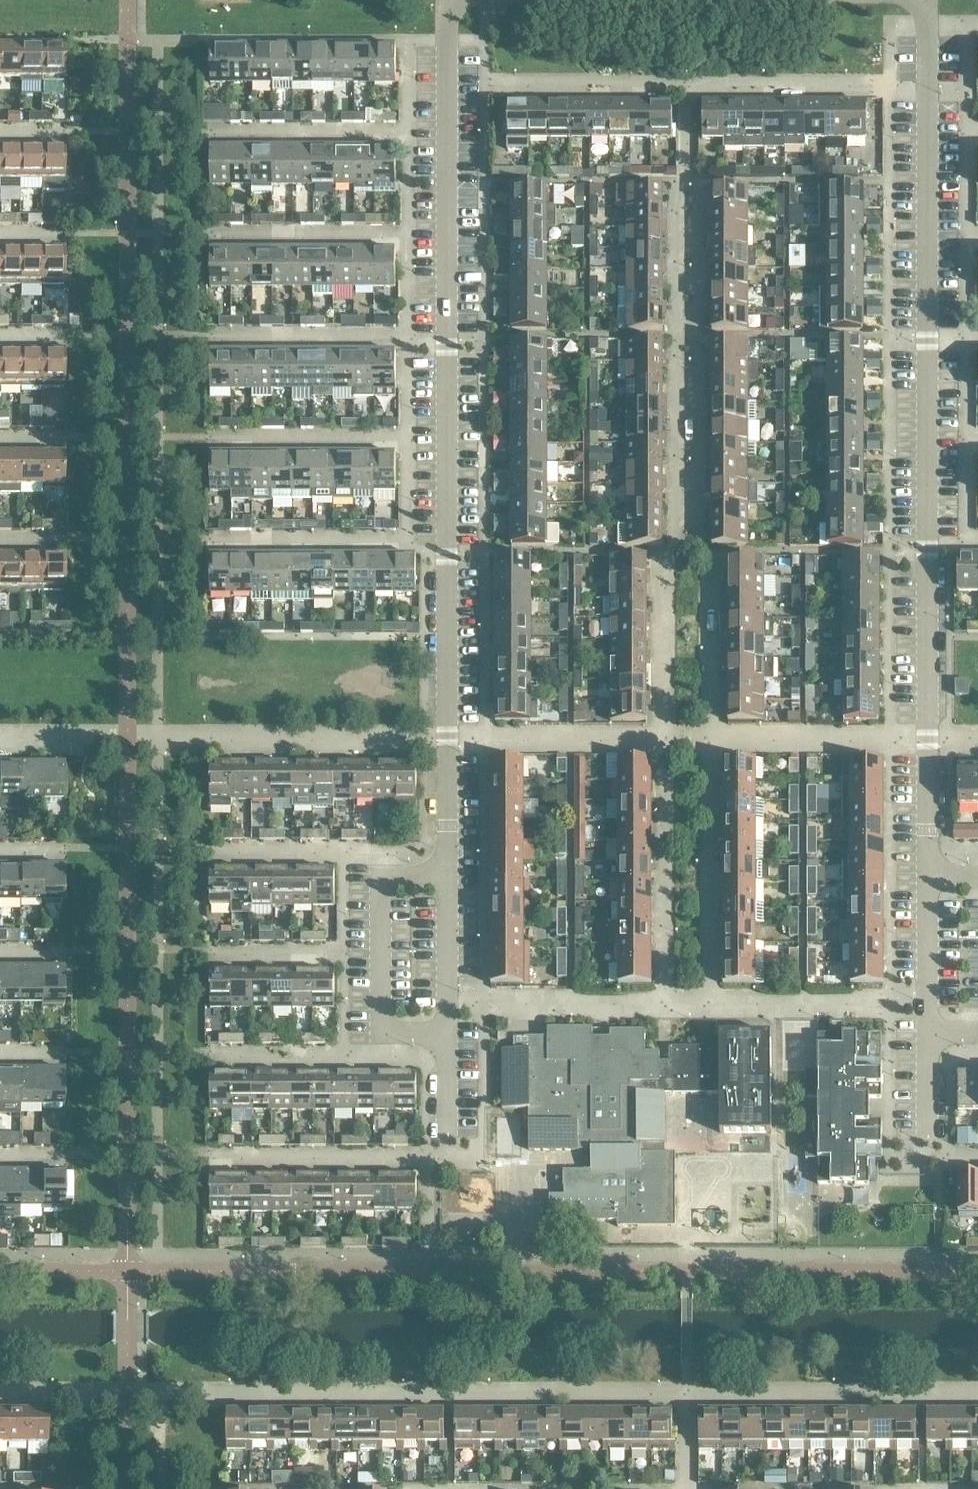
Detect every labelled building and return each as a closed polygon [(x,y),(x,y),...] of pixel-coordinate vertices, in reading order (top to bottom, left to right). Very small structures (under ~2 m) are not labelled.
[(20,46),(0,46),(0,78),(20,78),(20,46)] [(42,82),(42,46),(20,46),(20,78),(20,82),(42,82)] [(64,82),(64,46),(42,46),(42,82),(64,82)] [(232,83),(232,46),(211,46),(211,83),(232,83)] [(252,83),(252,46),(232,46),(232,83),(252,83)] [(273,83),(273,46),(252,46),(252,83),(273,83)] [(293,83),(293,46),(273,46),(273,83),(293,83)] [(313,83),(313,46),(293,46),(293,83),(313,83)] [(334,83),(334,46),(313,46),(313,83),(334,83)] [(354,83),(354,46),(334,46),(334,83),(354,83)] [(375,83),(375,46),(354,46),(354,83),(375,83)] [(396,83),(396,47),(375,46),(375,83),(396,83)] [(529,139),(529,104),(507,104),(507,139),(529,139)] [(549,139),(549,104),(529,104),(529,139),(549,139)] [(570,139),(570,104),(549,104),(549,139),(570,139)] [(590,139),(590,104),(570,104),(570,139),(590,139)] [(611,139),(611,104),(590,104),(590,139),(611,139)] [(631,139),(631,104),(611,104),(611,139),(631,139)] [(651,139),(651,104),(631,104),(631,139),(651,139)] [(672,139),(672,104),(651,104),(651,139),(672,139)] [(724,139),(724,104),(702,104),(702,135),(699,135),(699,139),(724,139)] [(744,139),(744,104),(724,104),(724,139),(744,139)] [(764,139),(764,104),(744,104),(744,139),(764,139)] [(785,139),(785,104),(764,104),(764,139),(785,139)] [(805,147),(805,139),(805,104),(785,104),(785,139),(785,147),(805,147)] [(826,139),(826,104),(805,104),(805,139),(826,139)] [(846,139),(846,104),(826,104),(826,139),(846,139)] [(867,139),(867,104),(846,104),(846,139),(867,139)] [(42,122),(42,113),(29,113),(29,122),(42,122)] [(52,122),(52,113),(42,113),(42,122),(52,122)] [(20,148),(0,148),(0,180),(20,180),(20,148)] [(42,180),(42,148),(20,148),(20,180),(42,180)] [(64,184),(64,148),(42,148),(42,180),(42,184),(64,184)] [(232,185),(232,148),(210,148),(210,185),(232,185)] [(252,185),(252,148),(232,148),(232,185),(252,185)] [(273,185),(273,148),(252,148),(252,185),(273,185)] [(293,185),(293,148),(273,148),(273,185),(293,185)] [(313,185),(313,148),(293,148),(293,185),(313,185)] [(334,185),(334,148),(313,148),(313,185),(334,185)] [(354,185),(354,148),(334,148),(334,185),(354,185)] [(375,193),(375,148),(354,148),(354,185),(354,193),(375,193)] [(396,193),(396,148),(375,148),(375,193),(396,193)] [(529,176),(529,168),(516,168),(516,177),(529,176)] [(542,177),(542,168),(529,168),(529,176),(542,177)] [(570,177),(570,168),(557,168),(557,177),(570,177)] [(582,177),(582,168),(570,168),(570,177),(582,177)] [(611,177),(611,168),(598,169),(598,177),(611,177)] [(623,177),(623,169),(611,168),(611,177),(623,177)] [(651,177),(651,169),(639,168),(639,177),(651,177)] [(724,176),(724,168),(711,168),(711,177),(724,176)] [(737,177),(737,168),(724,168),(724,176),(737,177)] [(764,176),(764,168),(752,168),(752,176),(764,176)] [(777,176),(777,168),(764,168),(764,176),(777,176)] [(805,176),(805,168),(792,168),(792,176),(805,176)] [(818,176),(818,168),(805,168),(805,176),(818,176)] [(846,176),(846,168),(833,168),(833,176),(846,176)] [(859,176),(859,168),(846,168),(846,176),(859,176)] [(664,177),(664,169),(651,169),(651,177),(664,177)] [(555,207),(554,185),(512,185),(512,207),(555,207)] [(584,207),(584,185),(576,185),(576,207),(584,207)] [(798,198),(798,185),(790,185),(790,198),(798,198)] [(863,207),(863,185),(820,185),(820,207),(863,207)] [(663,207),(663,186),(627,186),(627,207),(663,207)] [(748,207),(748,186),(712,186),(712,207),(748,207)] [(598,207),(598,196),(590,196),(590,207),(598,207)] [(784,207),(784,197),(776,197),(776,207),(784,207)] [(556,227),(556,207),(555,207),(512,207),(512,227),(547,227),(556,227)] [(598,217),(598,207),(590,207),(590,217),(598,217)] [(663,228),(663,207),(627,207),(627,228),(663,228)] [(748,228),(748,207),(712,207),(712,228),(748,228)] [(784,218),(784,207),(776,207),(776,218),(784,218)] [(863,227),(863,207),(820,207),(820,227),(828,227),(863,227)] [(11,215),(0,215),(0,224),(11,224),(11,215)] [(42,224),(42,215),(28,215),(28,224),(42,224)] [(60,224),(60,215),(42,215),(42,224),(60,224)] [(232,224),(232,216),(220,216),(220,224),(232,224)] [(244,224),(244,216),(232,216),(232,224),(244,224)] [(273,224),(273,216),(261,216),(261,224),(273,224)] [(285,224),(285,216),(273,216),(273,224),(285,224)] [(314,224),(314,216),(302,216),(302,224),(314,224)] [(326,224),(326,216),(314,216),(314,224),(326,224)] [(355,224),(355,216),(343,216),(343,224),(355,224)] [(367,224),(367,216),(355,216),(355,224),(367,224)] [(395,224),(395,216),(384,216),(384,224),(395,224)] [(507,235),(507,227),(494,227),(494,235),(507,235)] [(547,247),(547,227),(512,227),(512,247),(547,247)] [(863,247),(863,227),(828,227),(828,247),(863,247)] [(880,235),(880,227),(867,227),(867,235),(880,235)] [(663,248),(663,228),(627,228),(619,228),(619,248),(627,248),(663,248)] [(748,248),(748,228),(712,228),(712,248),(748,248)] [(598,248),(598,237),(590,237),(590,248),(598,248)] [(784,248),(784,237),(776,237),(776,248),(784,248)] [(547,268),(547,247),(512,247),(512,268),(547,268)] [(863,268),(863,247),(828,247),(828,268),(863,268)] [(598,258),(598,248),(590,248),(590,258),(598,258)] [(663,268),(663,248),(627,248),(627,268),(663,268)] [(748,268),(748,248),(712,248),(712,268),(748,268)] [(784,259),(784,248),(776,248),(776,259),(784,259)] [(20,250),(0,250),(0,286),(20,286),(20,250)] [(42,286),(42,250),(20,250),(20,286),(42,286)] [(64,286),(64,250),(42,250),(42,286),(64,286)] [(232,287),(232,250),(210,250),(210,287),(232,287)] [(252,287),(252,250),(232,250),(232,287),(252,287)] [(272,287),(273,250),(252,250),(252,287),(272,287)] [(293,287),(293,250),(273,250),(272,287),(293,287)] [(313,287),(313,250),(293,250),(293,287),(313,287)] [(334,287),(334,250),(313,250),(313,287),(334,287)] [(354,287),(354,250),(334,250),(334,287),(354,287)] [(375,287),(374,250),(354,250),(354,287),(375,287)] [(396,287),(396,250),(374,250),(375,287),(396,287)] [(507,268),(507,260),(494,260),(494,268),(507,268)] [(547,288),(547,268),(512,268),(512,289),(547,288)] [(663,288),(663,268),(627,268),(627,288),(663,288)] [(748,289),(748,268),(712,268),(712,289),(748,289)] [(863,288),(863,268),(828,268),(828,288),(863,288)] [(880,276),(880,268),(867,268),(867,276),(880,276)] [(598,288),(598,278),(590,278),(590,288),(598,288)] [(784,289),(784,278),(776,278),(776,289),(784,289)] [(547,308),(547,288),(512,289),(512,308),(547,308)] [(598,299),(598,288),(590,288),(590,299),(598,299)] [(663,288),(627,288),(618,288),(618,309),(663,309),(663,288)] [(863,308),(863,288),(828,288),(820,288),(820,308),(863,308)] [(748,309),(748,289),(712,289),(712,309),(748,309)] [(784,299),(784,289),(776,289),(776,299),(784,299)] [(507,317),(507,308),(494,308),(494,317),(507,317)] [(547,330),(547,308),(512,308),(512,330),(547,330)] [(863,330),(863,308),(820,308),(820,330),(863,330)] [(880,317),(880,308),(867,308),(867,317),(880,317)] [(663,330),(663,309),(618,309),(618,330),(663,330)] [(748,330),(748,309),(712,309),(712,330),(748,330)] [(9,317),(0,317),(0,326),(9,326),(9,317)] [(42,326),(41,317),(31,317),(31,326),(42,326)] [(52,326),(52,317),(41,317),(42,326),(52,326)] [(313,327),(313,318),(301,319),(301,327),(313,327)] [(325,326),(325,319),(313,318),(313,327),(325,326)] [(354,327),(354,318),(342,318),(342,326),(354,327)] [(366,326),(366,318),(354,318),(354,327),(366,326)] [(396,326),(396,318),(384,318),(384,326),(396,326)] [(232,327),(232,319),(220,319),(220,327),(232,327)] [(244,327),(244,319),(232,319),(232,327),(244,327)] [(273,327),(273,319),(261,319),(261,327),(273,327)] [(285,327),(285,319),(273,319),(273,327),(285,327)] [(784,330),(784,319),(776,319),(776,330),(784,330)] [(598,330),(598,320),(590,320),(590,330),(598,330)] [(559,357),(559,345),(556,342),(552,341),(552,340),(512,340),(512,362),(547,362),(552,362),(556,361),(559,357)] [(598,351),(598,340),(590,340),(590,351),(598,351)] [(663,361),(663,340),(627,340),(627,361),(663,361)] [(748,362),(748,340),(712,340),(712,362),(748,362)] [(784,351),(784,340),(776,340),(776,351),(784,351)] [(863,362),(863,340),(828,340),(828,362),(863,362)] [(20,352),(0,352),(0,388),(20,388),(20,352)] [(42,388),(42,352),(20,352),(20,388),(42,388)] [(64,388),(64,352),(42,352),(42,388),(64,388)] [(232,389),(232,352),(210,352),(211,389),(232,389)] [(252,389),(252,352),(232,352),(232,389),(252,389)] [(273,389),(273,352),(252,352),(252,389),(273,389)] [(293,389),(293,352),(273,352),(273,389),(293,389)] [(313,389),(313,352),(293,352),(293,389),(313,389)] [(334,389),(334,352),(313,352),(313,389),(334,389)] [(354,389),(354,352),(334,352),(334,389),(354,389)] [(375,397),(375,352),(354,352),(354,389),(354,397),(375,397)] [(396,386),(396,352),(375,352),(375,397),(399,397),(399,386),(396,386)] [(880,362),(880,354),(867,354),(867,362),(880,362)] [(663,382),(663,361),(627,361),(627,382),(663,382)] [(547,382),(547,362),(512,362),(512,382),(547,382)] [(748,383),(748,362),(712,362),(712,383),(748,383)] [(863,383),(863,362),(828,362),(828,383),(863,383)] [(784,383),(784,371),(776,371),(776,383),(784,383)] [(598,382),(598,372),(590,372),(590,382),(598,382)] [(547,402),(547,382),(512,382),(512,402),(547,402)] [(598,393),(598,382),(590,382),(590,393),(598,393)] [(663,402),(663,382),(627,382),(627,402),(663,402)] [(748,403),(748,383),(712,383),(712,403),(748,403)] [(784,392),(784,383),(776,383),(776,392),(784,392)] [(863,403),(863,383),(828,383),(828,403),(863,403)] [(547,423),(547,402),(512,402),(512,423),(547,423)] [(663,423),(663,402),(627,402),(627,423),(663,423)] [(748,423),(748,403),(712,403),(712,423),(748,423)] [(863,423),(863,403),(828,403),(828,423),(863,423)] [(598,423),(598,412),(590,412),(590,423),(598,423)] [(784,423),(784,412),(776,412),(776,423),(784,423)] [(9,419),(0,419),(0,428),(9,428),(9,419)] [(42,428),(42,419),(29,419),(29,428),(42,428)] [(54,428),(54,419),(42,419),(42,428),(54,428)] [(232,428),(232,420),(220,420),(220,428),(232,428)] [(244,428),(244,420),(232,420),(232,428),(244,428)] [(273,428),(273,420),(260,420),(260,428),(273,428)] [(285,428),(285,420),(273,420),(273,428),(285,428)] [(313,428),(313,420),(301,420),(301,428),(313,428)] [(325,428),(325,420),(313,420),(313,428),(325,428)] [(354,428),(354,420),(342,420),(342,428),(354,428)] [(366,428),(366,420),(354,420),(354,428),(366,428)] [(400,428),(400,420),(384,420),(384,428),(400,428)] [(547,443),(547,423),(512,423),(512,443),(547,443)] [(598,433),(598,423),(590,423),(590,433),(598,433)] [(663,444),(663,423),(627,423),(627,444),(663,444)] [(748,443),(748,423),(712,423),(712,443),(748,443)] [(784,433),(784,423),(776,423),(776,433),(784,433)] [(863,443),(863,423),(828,423),(828,443),(863,443)] [(547,464),(547,443),(512,443),(512,464),(547,464)] [(757,443),(748,443),(712,443),(712,464),(748,464),(757,464),(757,443)] [(863,464),(863,443),(828,443),(828,464),(863,464)] [(663,463),(663,444),(627,444),(627,463),(663,463)] [(784,464),(784,453),(776,453),(776,464),(784,464)] [(20,454),(0,454),(0,486),(20,486),(20,454)] [(42,486),(42,454),(20,454),(20,486),(42,486)] [(64,490),(64,454),(42,454),(42,486),(42,490),(64,490)] [(232,491),(232,454),(210,454),(210,491),(232,491)] [(252,491),(252,454),(232,454),(232,491),(252,491)] [(272,491),(272,454),(252,454),(252,491),(272,491)] [(293,491),(293,454),(272,454),(272,491),(293,491)] [(313,491),(313,454),(293,454),(293,491),(313,491)] [(334,491),(334,454),(313,454),(313,491),(334,491)] [(354,491),(354,454),(334,454),(334,491),(354,491)] [(374,499),(374,491),(374,454),(354,454),(354,491),(354,499),(374,499)] [(396,491),(396,454),(374,454),(374,491),(396,491)] [(584,464),(584,455),(579,455),(575,460),(575,464),(584,464)] [(598,474),(598,463),(590,463),(590,474),(598,474)] [(663,484),(663,463),(627,463),(627,484),(663,484)] [(547,484),(547,464),(512,464),(512,484),(547,484)] [(748,484),(748,464),(712,464),(712,484),(748,484)] [(784,474),(784,464),(776,464),(776,474),(784,474)] [(863,484),(863,464),(828,464),(828,484),(863,484)] [(799,476),(799,465),(790,465),(790,476),(799,476)] [(547,505),(547,484),(512,484),(512,504),(547,505)] [(663,504),(663,484),(627,484),(627,504),(663,504)] [(748,505),(748,484),(712,484),(712,505),(748,505)] [(863,505),(863,484),(828,484),(828,505),(863,505)] [(880,492),(880,484),(867,484),(867,492),(880,492)] [(598,504),(598,494),(590,494),(590,504),(598,504)] [(784,505),(784,494),(776,494),(776,505),(784,505)] [(547,525),(547,505),(512,504),(512,525),(547,525)] [(598,515),(598,504),(590,504),(590,515),(598,515)] [(663,525),(663,504),(627,504),(627,525),(663,525)] [(748,525),(748,505),(712,505),(712,525),(748,525)] [(784,515),(784,505),(776,505),(776,515),(784,515)] [(863,525),(863,505),(828,505),(828,525),(863,525)] [(11,521),(0,521),(0,530),(11,530),(11,521)] [(41,530),(41,521),(31,521),(31,530),(41,530)] [(54,530),(54,521),(41,521),(41,530),(54,530)] [(232,530),(232,522),(220,522),(220,530),(232,530)] [(244,530),(244,522),(232,522),(232,530),(244,530)] [(272,530),(272,522),(260,522),(260,530),(272,530)] [(284,530),(285,522),(272,522),(272,530),(284,530)] [(313,530),(313,522),(301,522),(301,530),(313,530)] [(325,530),(325,522),(313,522),(313,530),(325,530)] [(354,530),(354,522),(342,522),(342,530),(354,530)] [(366,530),(366,522),(354,522),(354,530),(366,530)] [(396,530),(396,522),(384,522),(384,530),(396,530)] [(547,546),(547,525),(512,525),(512,546),(547,546)] [(663,546),(663,525),(627,525),(627,546),(663,546)] [(748,546),(748,525),(712,525),(712,546),(748,546)] [(863,525),(828,525),(820,525),(820,546),(863,546),(863,525)] [(598,546),(598,535),(590,535),(590,546),(598,546)] [(784,545),(784,535),(776,535),(776,545),(784,545)] [(800,546),(800,541),(795,537),(790,537),(790,546),(800,546)] [(20,556),(0,556),(0,587),(20,587),(20,556)] [(42,592),(42,556),(20,556),(20,587),(20,592),(42,592)] [(64,592),(64,556),(42,556),(42,592),(64,592)] [(232,593),(232,556),(210,556),(210,593),(232,593)] [(252,593),(252,556),(232,556),(232,593),(252,593)] [(272,593),(272,556),(252,556),(252,593),(272,593)] [(293,593),(293,556),(272,556),(272,593),(293,593)] [(313,593),(313,556),(293,556),(293,593),(313,593)] [(334,593),(334,556),(313,556),(313,593),(334,593)] [(354,593),(354,556),(334,556),(334,593),(354,593)] [(374,593),(374,556),(354,556),(354,593),(374,593)] [(395,593),(395,556),(374,556),(374,593),(395,593)] [(416,593),(416,556),(395,556),(395,593),(416,593)] [(531,578),(531,556),(496,556),(496,578),(531,578)] [(582,567),(582,556),(574,556),(574,567),(582,567)] [(646,577),(647,557),(648,557),(648,556),(611,556),(611,577),(646,577)] [(764,577),(764,556),(728,556),(728,577),(764,577)] [(800,567),(800,556),(792,556),(792,567),(800,567)] [(879,577),(879,556),(844,556),(844,577),(879,577)] [(957,556),(957,592),(977,592),(977,556),(957,556)] [(568,578),(568,565),(560,565),(560,578),(568,578)] [(814,577),(814,565),(806,565),(806,577),(814,577)] [(646,598),(646,577),(611,577),(611,598),(646,598)] [(764,598),(764,577),(728,577),(728,598),(764,598)] [(814,590),(814,577),(806,577),(806,590),(814,590)] [(879,598),(879,577),(844,577),(844,598),(879,598)] [(531,599),(531,578),(496,578),(496,599),(531,599)] [(568,592),(568,578),(560,578),(560,592),(568,592)] [(646,598),(611,598),(605,598),(605,618),(611,618),(646,618),(646,598)] [(764,618),(764,598),(728,598),(728,618),(764,618)] [(879,618),(879,598),(844,598),(844,618),(879,618)] [(531,618),(531,599),(496,599),(496,618),(531,618)] [(568,618),(568,606),(560,606),(560,618),(568,618)] [(814,618),(814,606),(806,606),(806,618),(814,618)] [(531,639),(531,618),(496,618),(496,639),(531,639)] [(568,631),(568,618),(560,618),(560,631),(568,631)] [(646,639),(646,618),(611,618),(611,639),(646,639)] [(764,638),(764,618),(728,618),(728,638),(764,638)] [(814,631),(814,618),(806,618),(806,631),(814,631)] [(879,639),(879,618),(844,618),(844,639),(879,639)] [(18,620),(0,620),(0,631),(18,631),(18,620)] [(42,632),(42,623),(29,623),(29,632),(42,632)] [(52,632),(52,623),(42,623),(42,632),(52,632)] [(967,623),(967,632),(977,632),(977,623),(967,623)] [(232,632),(232,624),(220,624),(220,632),(232,632)] [(244,632),(244,624),(232,624),(232,632),(244,632)] [(272,632),(272,624),(260,624),(260,632),(272,632)] [(284,632),(284,624),(272,624),(272,632),(284,632)] [(313,632),(313,624),(301,624),(301,632),(313,632)] [(325,632),(325,624),(313,624),(313,632),(325,632)] [(354,632),(354,624),(342,624),(342,632),(354,632)] [(366,632),(366,624),(354,624),(354,632),(366,632)] [(395,632),(395,624),(383,624),(383,632),(395,632)] [(407,632),(407,624),(395,624),(395,632),(407,632)] [(764,660),(764,638),(728,638),(728,660),(764,660)] [(530,659),(531,639),(496,639),(496,659),(530,659)] [(646,659),(646,639),(611,639),(611,659),(646,659)] [(879,659),(879,639),(844,639),(844,659),(879,659)] [(814,659),(814,646),(806,646),(806,659),(814,659)] [(568,659),(568,647),(560,647),(560,659),(568,659)] [(530,680),(530,659),(496,659),(496,680),(530,680)] [(568,672),(568,659),(560,659),(560,672),(568,672)] [(646,679),(646,659),(611,659),(611,679),(646,679)] [(814,672),(814,659),(806,659),(806,672),(814,672)] [(879,679),(879,659),(844,659),(844,679),(879,679)] [(764,679),(764,660),(728,660),(728,679),(764,679)] [(800,672),(800,660),(789,660),(789,672),(800,672)] [(646,700),(646,679),(611,679),(611,700),(646,700)] [(764,700),(764,679),(728,679),(728,700),(764,700)] [(879,700),(879,679),(844,679),(844,700),(879,700)] [(530,680),(496,680),(496,700),(530,700),(538,700),(538,680),(530,680)] [(969,695),(969,680),(955,680),(955,695),(969,695)] [(814,700),(814,687),(806,687),(806,700),(814,700)] [(568,700),(568,688),(560,688),(560,700),(568,700)] [(530,721),(530,700),(496,700),(496,721),(530,721)] [(568,713),(568,700),(560,700),(560,713),(568,713)] [(646,720),(646,700),(611,700),(611,721),(648,721),(648,720),(646,720)] [(764,721),(764,700),(728,700),(728,721),(764,721)] [(814,712),(814,700),(806,700),(806,712),(814,712)] [(879,721),(879,700),(844,700),(844,721),(879,721)] [(883,780),(883,760),(858,760),(858,755),(847,755),(847,780),(851,780),(883,780)] [(567,774),(567,756),(557,756),(557,774),(567,774)] [(524,780),(524,760),(491,760),(491,780),(524,780)] [(585,774),(585,760),(576,760),(575,774),(585,774)] [(651,780),(651,768),(651,760),(619,760),(619,780),(651,780)] [(764,780),(764,760),(723,760),(723,780),(756,780),(764,780)] [(799,774),(799,760),(789,760),(789,774),(799,774)] [(817,774),(817,760),(807,760),(807,774),(817,774)] [(20,764),(0,764),(0,802),(20,802),(20,764)] [(42,802),(42,764),(20,764),(20,802),(42,802)] [(64,802),(64,764),(42,764),(42,802),(64,802)] [(232,800),(232,764),(210,764),(210,800),(232,800)] [(252,800),(252,764),(232,764),(232,800),(252,800)] [(273,800),(273,764),(252,764),(252,800),(273,800)] [(293,800),(293,764),(273,764),(273,800),(293,800)] [(313,800),(314,764),(293,764),(293,800),(313,800)] [(334,800),(334,764),(314,764),(313,800),(334,800)] [(354,800),(354,764),(334,764),(334,800),(354,800)] [(375,800),(375,764),(354,764),(354,800),(375,800)] [(395,800),(395,764),(375,764),(375,800),(395,800)] [(417,812),(417,764),(395,764),(395,800),(395,812),(417,812)] [(969,767),(963,764),(958,764),(958,805),(977,805),(977,767),(969,767)] [(524,800),(524,780),(491,780),(491,800),(524,800)] [(651,800),(651,780),(619,780),(619,800),(651,800)] [(756,800),(756,780),(723,780),(723,800),(756,800)] [(883,800),(883,780),(851,780),(851,800),(883,800)] [(567,800),(567,786),(557,787),(557,800),(567,800)] [(799,800),(799,786),(789,786),(789,800),(799,800)] [(817,800),(817,786),(807,786),(807,800),(817,800)] [(585,800),(585,787),(575,787),(575,800),(585,800)] [(528,799),(527,815),(538,815),(538,800),(528,799)] [(524,821),(524,800),(491,800),(491,821),(524,821)] [(567,814),(567,800),(557,800),(557,814),(567,814)] [(585,814),(585,800),(575,800),(575,814),(585,814)] [(651,821),(651,810),(651,800),(619,800),(619,821),(651,821)] [(764,821),(764,800),(756,800),(723,800),(723,821),(764,821)] [(799,815),(799,800),(789,800),(789,815),(799,815)] [(817,815),(817,800),(807,800),(807,815),(817,815)] [(883,821),(883,800),(851,800),(851,821),(883,821)] [(524,841),(524,821),(491,821),(491,841),(524,841)] [(651,841),(651,821),(619,821),(619,841),(651,841)] [(764,841),(764,821),(723,821),(723,841),(764,841)] [(883,841),(883,821),(851,821),(851,841),(883,841)] [(567,841),(567,827),(557,827),(557,841),(567,841)] [(585,841),(585,827),(575,827),(575,841),(585,841)] [(799,841),(799,827),(789,827),(789,841),(799,841)] [(817,841),(817,827),(807,827),(807,841),(817,841)] [(955,827),(955,839),(977,840),(977,827),(955,827)] [(232,840),(232,831),(219,831),(219,840),(232,840)] [(244,840),(244,831),(232,831),(232,840),(244,840)] [(272,840),(272,831),(260,831),(260,840),(272,840)] [(285,840),(285,831),(272,831),(272,840),(285,840)] [(314,840),(314,831),(301,831),(301,840),(314,840)] [(326,840),(326,831),(314,831),(314,840),(326,840)] [(354,840),(354,831),(342,831),(342,840),(354,840)] [(367,840),(367,831),(354,831),(354,840),(367,840)] [(395,840),(395,831),(383,831),(383,840),(395,840)] [(408,840),(408,831),(395,831),(395,840),(408,840)] [(524,862),(524,841),(491,841),(491,862),(524,862)] [(567,855),(567,841),(557,841),(557,855),(567,855)] [(585,855),(585,841),(575,841),(575,855),(585,855)] [(651,862),(651,842),(651,841),(619,841),(619,862),(651,862)] [(764,862),(764,841),(723,841),(723,862),(756,862),(764,862)] [(799,855),(799,841),(789,841),(789,855),(799,855)] [(817,855),(817,841),(807,841),(807,855),(817,855)] [(883,862),(883,841),(851,841),(851,862),(883,862)] [(524,882),(524,862),(491,862),(491,882),(524,882)] [(651,882),(651,862),(619,862),(619,882),(651,882)] [(756,882),(756,862),(723,862),(723,882),(756,882)] [(883,882),(883,862),(851,862),(843,862),(843,882),(883,882)] [(20,866),(0,866),(0,904),(20,904),(20,866)] [(42,904),(42,866),(20,866),(20,904),(42,904)] [(64,904),(64,866),(42,866),(42,904),(64,904)] [(567,882),(567,868),(557,868),(557,882),(567,882)] [(585,882),(585,868),(575,868),(575,882),(585,882)] [(799,882),(799,868),(789,868),(789,882),(799,882)] [(817,882),(817,868),(807,868),(807,882),(817,882)] [(232,906),(232,870),(210,870),(210,906),(232,906)] [(252,906),(252,870),(232,870),(232,906),(252,906)] [(272,906),(273,870),(252,870),(252,906),(272,906)] [(293,906),(293,870),(273,870),(272,906),(293,906)] [(313,906),(313,870),(293,870),(293,906),(313,906)] [(335,906),(335,870),(313,870),(313,906),(335,906)] [(530,882),(524,882),(491,882),(491,902),(530,902),(530,882)] [(567,896),(567,882),(557,882),(557,896),(567,896)] [(585,896),(585,882),(575,882),(575,896),(585,896)] [(651,903),(651,890),(651,882),(619,882),(619,903),(651,903)] [(764,903),(764,882),(756,882),(723,882),(723,903),(764,903)] [(799,896),(799,882),(789,882),(789,896),(799,896)] [(817,896),(817,882),(807,882),(807,896),(817,896)] [(883,903),(883,882),(843,882),(843,903),(851,903),(883,903)] [(530,923),(530,902),(491,902),(491,923),(524,923),(530,923)] [(651,923),(651,903),(619,903),(619,923),(651,923)] [(764,924),(764,903),(723,903),(723,923),(756,923),(756,924),(764,924)] [(883,923),(883,903),(851,903),(851,923),(883,923)] [(567,923),(567,909),(557,909),(557,923),(567,923)] [(585,923),(585,909),(575,909),(575,923),(585,923)] [(799,923),(799,909),(789,909),(789,923),(799,923)] [(817,923),(817,909),(807,909),(807,923),(817,923)] [(524,943),(524,923),(491,923),(491,943),(524,943)] [(567,937),(567,923),(557,923),(557,937),(567,937)] [(585,937),(585,923),(575,923),(575,937),(585,937)] [(651,943),(651,931),(651,923),(619,923),(611,923),(611,943),(619,943),(651,943)] [(756,943),(756,924),(756,923),(723,923),(723,943),(756,943)] [(799,937),(799,923),(789,923),(789,937),(799,937)] [(817,937),(817,923),(807,923),(807,937),(817,937)] [(883,943),(883,923),(851,923),(851,943),(883,943)] [(42,942),(42,930),(34,930),(34,942),(42,942)] [(232,942),(232,933),(219,933),(219,942),(232,942)] [(244,942),(244,933),(232,933),(232,942),(244,942)] [(273,942),(273,933),(260,933),(260,942),(273,942)] [(285,942),(285,933),(273,933),(273,942),(285,942)] [(313,942),(313,933),(301,933),(301,942),(313,942)] [(326,942),(326,933),(313,933),(313,942),(326,942)] [(530,964),(530,943),(524,943),(491,943),(491,964),(530,964)] [(651,964),(651,943),(619,943),(619,964),(651,964)] [(764,964),(764,944),(756,944),(756,943),(723,943),(723,964),(756,964),(764,964)] [(883,964),(883,943),(851,943),(851,964),(883,964)] [(567,964),(567,950),(557,949),(557,964),(567,964)] [(799,963),(799,949),(789,949),(789,963),(799,963)] [(817,963),(817,949),(807,949),(807,963),(817,963)] [(585,964),(585,950),(575,950),(575,964),(585,964)] [(799,977),(799,963),(789,963),(789,977),(799,977)] [(817,977),(817,964),(817,963),(807,963),(807,977),(817,977)] [(530,984),(530,964),(491,964),(491,984),(530,984)] [(567,978),(567,964),(557,964),(557,978),(567,978)] [(585,978),(585,964),(575,964),(575,978),(585,978)] [(651,984),(651,972),(651,964),(619,964),(619,984),(651,984)] [(756,984),(756,964),(723,964),(723,984),(756,984)] [(883,984),(883,964),(851,964),(851,984),(883,984)] [(20,968),(0,968),(0,1006),(20,1006),(20,968)] [(42,1006),(42,968),(20,968),(20,1006),(42,1006)] [(64,1006),(64,968),(42,968),(42,1006),(64,1006)] [(335,1007),(335,971),(313,972),(313,1007),(335,1007)] [(232,1007),(232,972),(210,972),(210,1008),(232,1007)] [(252,1007),(252,972),(232,972),(232,1007),(252,1007)] [(273,1007),(272,972),(252,972),(252,1007),(273,1007)] [(293,1007),(293,972),(272,972),(273,1007),(293,1007)] [(313,1007),(313,972),(293,972),(293,1007),(313,1007)] [(665,1094),(675,1094),(718,1094),(718,1093),(720,1093),(720,1133),(771,1133),(771,1034),(720,1034),(720,1048),(718,1048),(718,1047),(670,1047),(670,1063),(660,1063),(660,1052),(645,1052),(645,1031),(610,1031),(610,1050),(593,1050),(593,1028),(548,1028),(548,1038),(514,1038),(514,1050),(502,1050),(502,1109),(529,1109),(529,1150),(591,1150),(591,1171),(563,1171),(563,1196),(549,1196),(549,1222),(618,1221),(618,1227),(675,1227),(675,1153),(641,1153),(641,1143),(665,1143),(665,1094)] [(42,1044),(42,1032),(33,1032),(33,1044),(42,1044)] [(869,1120),(869,1098),(882,1098),(882,1083),(881,1083),(881,1073),(882,1073),(882,1059),(868,1059),(868,1049),(869,1049),(869,1034),(842,1034),(842,1035),(833,1035),(833,1034),(818,1034),(818,1049),(819,1049),(819,1071),(806,1071),(806,1098),(819,1098),(819,1120),(806,1120),(806,1147),(819,1147),(819,1157),(818,1157),(818,1160),(819,1160),(819,1169),(818,1169),(818,1184),(833,1184),(833,1183),(855,1183),(855,1184),(870,1184),(870,1169),(869,1169),(869,1159),(882,1159),(882,1145),(881,1145),(881,1135),(882,1135),(882,1120),(869,1120)] [(232,1044),(232,1035),(219,1035),(219,1044),(232,1044)] [(244,1044),(244,1035),(232,1035),(232,1044),(244,1044)] [(273,1044),(273,1035),(260,1035),(260,1044),(273,1044)] [(285,1044),(285,1035),(273,1035),(273,1044),(285,1044)] [(313,1044),(313,1035),(301,1035),(301,1044),(313,1044)] [(326,1043),(326,1035),(313,1035),(313,1044),(326,1043)] [(20,1070),(0,1070),(0,1107),(20,1107),(20,1070)] [(42,1107),(42,1070),(20,1070),(20,1107),(42,1107)] [(64,1108),(64,1070),(42,1070),(42,1107),(64,1108)] [(969,1073),(963,1070),(958,1070),(958,1111),(977,1111),(977,1073),(969,1073)] [(232,1110),(232,1074),(210,1074),(210,1110),(232,1110)] [(252,1110),(252,1074),(232,1074),(232,1110),(252,1110)] [(273,1110),(273,1074),(252,1074),(252,1110),(273,1110)] [(293,1110),(293,1074),(273,1074),(273,1110),(293,1110)] [(314,1110),(314,1074),(293,1074),(293,1110),(314,1110)] [(334,1110),(334,1074),(314,1074),(314,1110),(334,1110)] [(354,1110),(354,1074),(334,1074),(334,1110),(354,1110)] [(375,1110),(375,1074),(354,1074),(354,1110),(375,1110)] [(395,1110),(395,1074),(375,1074),(375,1110),(395,1110)] [(417,1110),(417,1074),(395,1074),(395,1110),(417,1110)] [(977,1145),(977,1132),(958,1132),(958,1145),(977,1145)] [(232,1146),(232,1137),(219,1137),(219,1146),(232,1146)] [(244,1146),(244,1137),(232,1137),(232,1146),(244,1146)] [(272,1146),(272,1137),(260,1137),(260,1146),(272,1146)] [(285,1146),(285,1137),(272,1137),(272,1146),(285,1146)] [(313,1146),(313,1137),(301,1137),(301,1146),(313,1146)] [(326,1146),(326,1137),(313,1137),(313,1146),(326,1146)] [(354,1146),(354,1137),(342,1137),(342,1146),(354,1146)] [(367,1146),(367,1137),(354,1137),(354,1146),(367,1146)] [(395,1146),(395,1137),(383,1137),(383,1146),(395,1146)] [(408,1146),(408,1137),(395,1137),(395,1146),(408,1146)] [(20,1172),(0,1172),(0,1209),(20,1210),(20,1172)] [(42,1209),(42,1172),(20,1172),(20,1210),(42,1209)] [(64,1210),(64,1172),(42,1172),(42,1209),(64,1210)] [(970,1175),(963,1172),(958,1172),(958,1212),(977,1212),(977,1175),(970,1175)] [(232,1212),(232,1176),(210,1176),(210,1212),(232,1212)] [(252,1212),(252,1176),(232,1176),(232,1212),(252,1212)] [(273,1212),(273,1176),(252,1176),(252,1212),(273,1212)] [(293,1212),(293,1176),(273,1176),(273,1212),(293,1212)] [(314,1212),(314,1176),(293,1176),(293,1212),(314,1212)] [(334,1212),(334,1176),(314,1176),(314,1212),(334,1212)] [(354,1212),(354,1176),(334,1176),(334,1212),(354,1212)] [(375,1212),(375,1176),(354,1176),(354,1212),(375,1212)] [(395,1212),(395,1176),(375,1176),(375,1212),(395,1212)] [(417,1211),(417,1176),(395,1176),(395,1212),(417,1211)] [(232,1248),(232,1239),(219,1239),(219,1248),(232,1248)] [(244,1248),(244,1239),(232,1239),(232,1248),(244,1248)] [(272,1248),(272,1239),(260,1239),(260,1248),(272,1248)] [(285,1248),(285,1239),(272,1239),(272,1248),(285,1248)] [(313,1248),(313,1239),(301,1239),(301,1248),(313,1248)] [(326,1248),(326,1239),(313,1239),(313,1248),(326,1248)] [(354,1248),(354,1239),(342,1239),(342,1248),(354,1248)] [(367,1248),(367,1239),(354,1239),(354,1248),(367,1248)] [(395,1248),(395,1239),(383,1239),(383,1248),(395,1248)] [(408,1248),(408,1239),(395,1239),(395,1248),(408,1248)] [(967,1239),(967,1248),(977,1248),(977,1239),(967,1239)] [(27,1444),(27,1411),(7,1411),(7,1444),(27,1444)] [(47,1444),(47,1411),(27,1411),(27,1444),(47,1444)] [(249,1450),(249,1411),(227,1411),(227,1442),(246,1442),(246,1450),(249,1450)] [(271,1450),(271,1411),(249,1411),(249,1450),(253,1450),(253,1449),(267,1449),(267,1450),(271,1450)] [(293,1450),(293,1411),(271,1411),(271,1450),(274,1450),(274,1449),(289,1449),(289,1450),(293,1450)] [(314,1450),(314,1411),(293,1411),(293,1450),(296,1450),(296,1449),(311,1449),(311,1450),(314,1450)] [(336,1450),(336,1411),(314,1411),(314,1450),(318,1450),(318,1442),(332,1442),(332,1450),(336,1450)] [(357,1450),(357,1411),(336,1411),(336,1450),(339,1450),(339,1442),(354,1442),(354,1450),(357,1450)] [(379,1450),(379,1411),(357,1411),(357,1450),(361,1450),(361,1442),(375,1442),(375,1450),(379,1450)] [(401,1450),(401,1411),(379,1411),(379,1450),(382,1450),(382,1449),(397,1449),(397,1450),(401,1450)] [(422,1450),(422,1411),(401,1411),(401,1450),(404,1450),(404,1442),(419,1442),(419,1450),(422,1450)] [(444,1442),(444,1411),(422,1411),(422,1450),(426,1450),(426,1442),(440,1442),(440,1450),(447,1450),(447,1442),(444,1442)] [(477,1450),(477,1411),(455,1411),(455,1450),(477,1450)] [(499,1450),(499,1411),(477,1411),(477,1450),(481,1450),(481,1442),(495,1442),(495,1450),(499,1450)] [(520,1450),(520,1411),(499,1411),(499,1450),(502,1450),(502,1442),(517,1442),(517,1450),(520,1450)] [(542,1450),(542,1411),(520,1411),(520,1450),(542,1450)] [(564,1450),(564,1411),(542,1411),(542,1450),(545,1450),(545,1442),(560,1442),(560,1450),(564,1450)] [(585,1450),(585,1411),(564,1411),(564,1450),(567,1450),(567,1442),(582,1442),(582,1450),(585,1450)] [(607,1450),(607,1411),(585,1411),(585,1450),(589,1450),(589,1442),(603,1442),(603,1450),(607,1450)] [(628,1450),(628,1411),(607,1411),(607,1450),(628,1450)] [(650,1450),(650,1411),(628,1411),(628,1450),(650,1450)] [(672,1442),(672,1411),(650,1411),(650,1450),(675,1450),(675,1442),(672,1442)] [(721,1450),(721,1411),(699,1411),(699,1450),(721,1450)] [(743,1450),(743,1411),(721,1411),(721,1450),(743,1450)] [(765,1450),(765,1411),(743,1411),(743,1450),(765,1450)] [(786,1450),(786,1411),(765,1411),(765,1450),(768,1450),(768,1442),(783,1442),(783,1450),(786,1450)] [(808,1450),(808,1411),(786,1411),(786,1450),(790,1450),(804,1450),(808,1450)] [(829,1451),(829,1411),(808,1411),(808,1450),(811,1450),(826,1450),(829,1451)] [(851,1451),(851,1411),(829,1411),(829,1451),(833,1451),(833,1450),(847,1450),(847,1451),(851,1451)] [(872,1451),(872,1411),(851,1411),(851,1451),(854,1451),(854,1450),(869,1450),(869,1451),(872,1451)] [(893,1451),(894,1411),(872,1411),(872,1451),(876,1451),(876,1450),(889,1450),(889,1451),(893,1451)] [(916,1442),(916,1411),(894,1411),(893,1451),(897,1451),(897,1450),(912,1450),(912,1451),(919,1451),(919,1442),(916,1442)] [(949,1450),(949,1411),(927,1411),(927,1442),(946,1442),(946,1450),(949,1450)] [(971,1450),(971,1411),(949,1411),(949,1450),(953,1450),(967,1450),(971,1450)] [(283,1483),(283,1472),(273,1472),(273,1483),(283,1483)] [(661,1482),(661,1472),(650,1472),(650,1482),(661,1482)] [(776,1482),(776,1472),(766,1472),(766,1482),(776,1482)] [(861,1482),(861,1472),(852,1472),(852,1482),(861,1482)] [(251,1483),(251,1473),(240,1473),(240,1483),(251,1483)] [(331,1483),(331,1473),(316,1473),(316,1483),(331,1483)] [(27,1484),(27,1474),(13,1474),(13,1484),(27,1484)] [(41,1484),(41,1474),(27,1474),(27,1484),(41,1484)] [(372,1483),(372,1475),(360,1475),(360,1483),(372,1483)]
